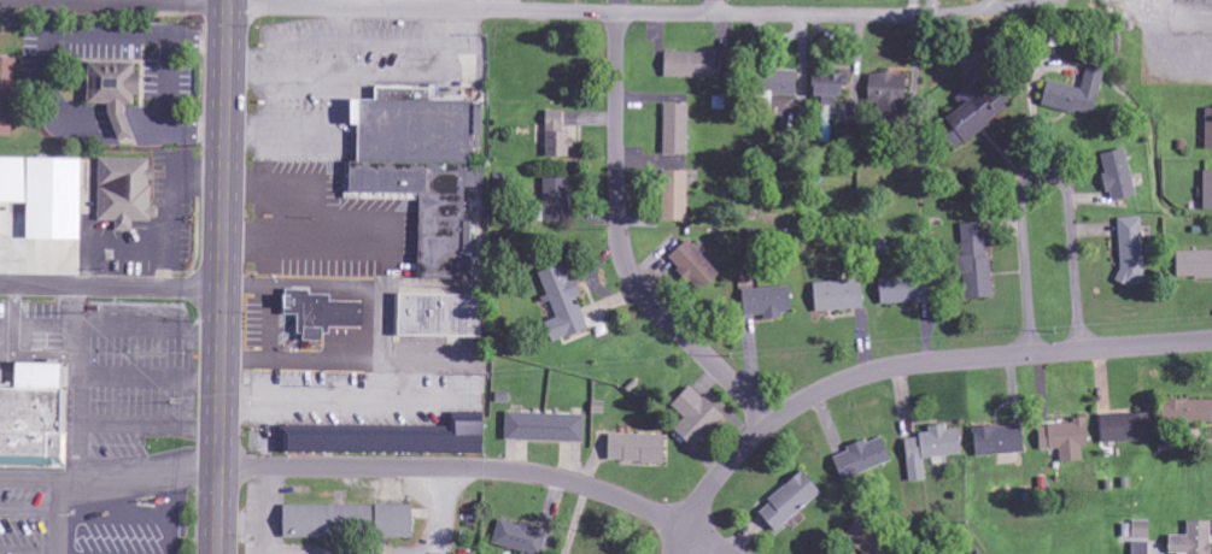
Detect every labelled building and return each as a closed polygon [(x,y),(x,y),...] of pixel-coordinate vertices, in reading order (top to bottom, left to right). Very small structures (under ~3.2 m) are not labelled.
[(661,52),(660,77),(715,78),(715,54),(661,52)] [(9,137),(11,59),(0,58),(0,137),(9,137)] [(130,64),(82,64),(82,105),(106,105),(106,139),(122,139),(122,106),(130,106),(130,64)] [(1100,68),(1084,65),(1079,89),(1043,82),(1038,107),(1091,117),(1100,68)] [(770,112),(770,96),(793,96),(793,72),(753,71),(753,112),(770,112)] [(840,99),(840,88),(849,89),(850,76),(808,74),(808,97),(820,98),(820,106),(830,106),(830,98),(840,99)] [(901,75),(865,74),(865,100),(880,100),(879,114),(900,114),(901,75)] [(415,196),(413,279),(462,280),(463,256),(469,256),(470,224),(460,224),(461,188),(480,188),(481,168),(470,168),(472,103),(461,103),(461,99),(432,99),(432,88),(369,87),(369,101),(341,101),(341,126),(347,126),(346,195),(415,196)] [(998,96),(983,106),(969,87),(952,100),(957,107),(939,121),(947,132),(939,137),(950,152),(1007,108),(998,96)] [(686,105),(661,105),(660,155),(685,155),(686,105)] [(1211,151),(1211,109),(1202,109),(1202,151),(1211,151)] [(543,131),(559,131),(559,111),(543,111),(543,131)] [(543,158),(567,158),(568,132),(543,132),(543,158)] [(1134,197),(1122,149),(1098,155),(1103,175),(1100,175),(1107,203),(1134,197)] [(22,204),(22,240),(77,241),(79,160),(0,159),(0,203),(22,204)] [(149,159),(96,159),(95,222),(112,222),(112,232),(130,232),(130,222),(149,222),(149,159)] [(684,222),(685,172),(660,172),(659,222),(684,222)] [(1201,172),(1200,211),(1211,211),(1211,172),(1201,172)] [(566,180),(541,179),(541,206),(535,206),(534,222),(565,223),(566,180)] [(1115,219),(1117,286),(1142,286),(1140,218),(1115,219)] [(957,225),(960,257),(952,257),(953,276),(961,275),(963,300),(988,298),(982,223),(957,225)] [(698,292),(716,272),(682,240),(664,260),(698,292)] [(1173,252),(1173,279),(1211,278),(1211,251),(1173,252)] [(536,273),(554,319),(540,324),(548,344),(585,330),(573,299),(578,297),(571,280),(567,281),(560,264),(536,273)] [(877,305),(923,303),(922,278),(876,279),(877,305)] [(810,283),(811,311),(858,310),(857,282),(810,283)] [(786,317),(785,288),(739,289),(740,317),(762,316),(762,317),(786,317)] [(359,328),(359,303),(325,303),(325,295),(305,295),(305,291),(277,291),(276,316),(294,317),(294,342),(324,342),(324,328),(359,328)] [(475,338),(476,296),(392,295),(391,337),(475,338)] [(61,467),(62,432),(55,432),(56,405),(60,405),(61,388),(54,388),(55,363),(9,362),(8,388),(0,388),(0,465),(61,467)] [(690,449),(720,416),(686,385),(667,405),(681,418),(670,430),(690,449)] [(1160,401),(1160,423),(1211,422),(1211,400),(1160,401)] [(579,442),(580,415),(502,412),(501,440),(579,442)] [(1097,415),(1098,442),(1146,441),(1145,413),(1097,415)] [(279,428),(278,452),(479,454),(479,416),(445,416),(445,430),(279,428)] [(1036,449),(1057,449),(1057,461),(1079,461),(1079,447),(1083,447),(1082,417),(1070,418),(1070,424),(1035,425),(1036,449)] [(958,454),(955,429),(944,430),(944,424),(925,426),(926,435),(903,437),(907,481),(924,480),(922,458),(958,454)] [(1019,453),(1018,425),(970,427),(971,455),(1019,453)] [(604,461),(660,463),(660,435),(604,434),(604,461)] [(885,451),(880,439),(862,446),(867,458),(885,451)] [(816,491),(799,473),(766,505),(770,509),(788,491),(802,505),(816,491)] [(278,536),(408,537),(408,505),(278,505),(278,536)] [(533,553),(538,553),(543,530),(495,520),(489,545),(533,553)] [(1146,539),(1146,521),(1128,520),(1128,538),(1146,539)] [(1184,521),(1184,536),(1166,535),(1165,553),(1207,553),(1208,522),(1184,521)] [(1148,542),(1129,542),(1129,553),(1148,553),(1148,542)]
